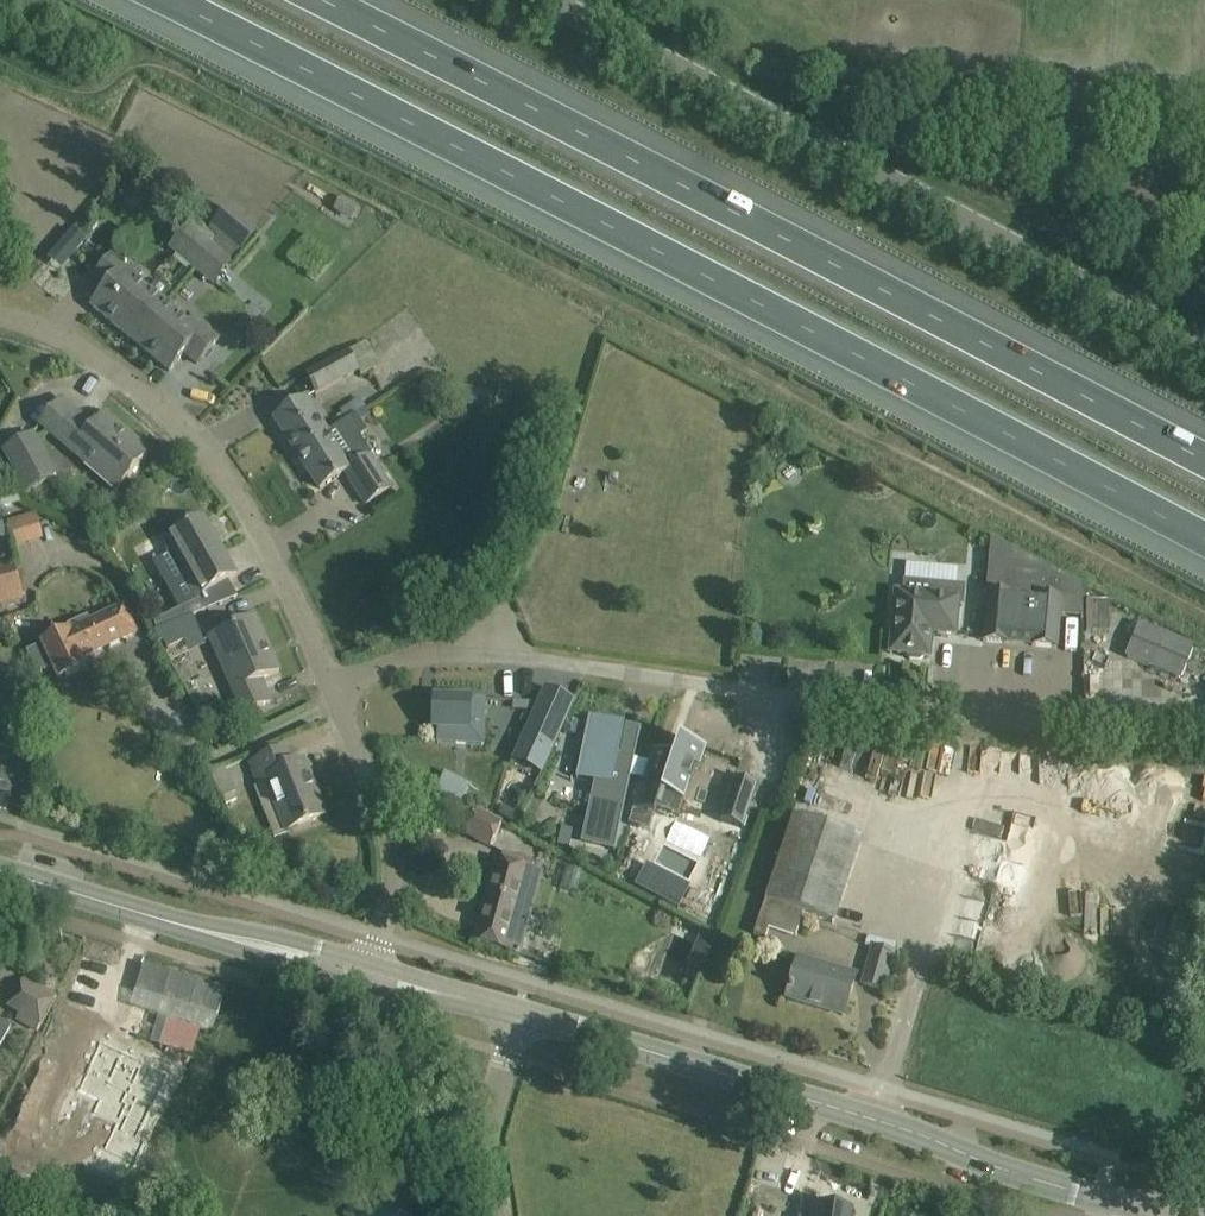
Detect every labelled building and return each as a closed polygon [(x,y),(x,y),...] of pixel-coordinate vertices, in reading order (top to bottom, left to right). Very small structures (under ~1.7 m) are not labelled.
[(191,268),(218,236),(195,216),(168,248),(191,268)] [(240,255),(218,236),(191,268),(213,286),(240,255)] [(162,303),(172,291),(162,282),(157,282),(148,292),(135,281),(143,272),(118,251),(95,278),(97,279),(101,274),(112,284),(93,307),(131,340),(162,303)] [(162,303),(131,340),(169,372),(189,349),(201,358),(196,364),(197,364),(220,337),(195,316),(188,325),(162,303)] [(361,376),(376,368),(363,343),(349,351),(348,350),(305,374),(316,394),(357,371),(361,376)] [(94,428),(76,412),(62,400),(41,425),(87,464),(92,459),(122,485),(149,454),(105,416),(94,428)] [(327,435),(305,401),(275,420),(297,454),(327,435)] [(327,435),(297,454),(320,490),(345,474),(366,506),(386,493),(393,488),(360,436),(367,432),(361,423),(356,416),(345,423),(342,425),(327,435)] [(1,450),(26,493),(58,475),(34,432),(1,450)] [(16,488),(0,493),(0,510),(21,503),(16,488)] [(37,513),(8,521),(15,548),(45,539),(37,513)] [(205,520),(164,543),(172,557),(183,577),(182,578),(195,600),(216,588),(228,581),(237,576),(235,574),(232,575),(221,557),(224,555),(205,520)] [(9,555),(0,523),(0,558),(9,555)] [(22,599),(13,567),(0,571),(0,605),(22,599)] [(899,639),(898,655),(905,655),(909,660),(920,661),(925,657),(930,658),(932,634),(956,636),(959,603),(935,601),(936,596),(928,596),(929,584),(905,582),(903,593),(896,593),(891,638),(899,639)] [(988,593),(983,642),(1008,644),(1008,641),(1033,643),(1032,646),(1057,648),(1061,600),(988,593)] [(68,632),(43,643),(50,658),(60,680),(86,668),(82,659),(136,635),(124,608),(102,618),(90,624),(87,617),(66,626),(68,632)] [(157,630),(154,632),(159,643),(163,642),(166,650),(183,641),(201,633),(193,616),(157,630)] [(229,631),(223,619),(212,624),(217,636),(220,635),(229,631)] [(255,620),(234,629),(220,635),(217,636),(234,673),(227,676),(244,714),(271,702),(261,680),(279,673),(255,620)] [(1185,677),(1196,640),(1137,623),(1127,660),(1185,677)] [(546,690),(514,762),(541,773),(573,702),(546,690)] [(483,745),(485,700),(434,698),(433,729),(437,729),(437,743),(483,745)] [(578,777),(597,781),(584,842),(614,848),(613,851),(615,852),(635,758),(620,755),(619,755),(616,754),(622,727),(590,721),(591,718),(589,717),(576,780),(578,780),(578,777)] [(650,760),(625,835),(646,842),(658,803),(686,812),(703,760),(675,751),(670,767),(650,760)] [(284,753),(262,761),(252,765),(259,783),(266,780),(287,833),(325,817),(303,763),(290,768),(284,753)] [(6,810),(7,805),(19,808),(32,759),(18,755),(13,773),(0,770),(0,808),(6,810)] [(212,776),(223,798),(237,792),(225,769),(212,776)] [(733,780),(720,821),(741,828),(755,787),(733,780)] [(452,822),(465,825),(468,812),(455,809),(452,822)] [(502,825),(477,812),(465,836),(490,849),(502,825)] [(857,830),(808,813),(806,821),(794,817),(765,901),(755,935),(766,939),(769,930),(796,938),(804,914),(833,924),(861,840),(854,837),(857,830)] [(561,828),(557,845),(569,848),(573,830),(561,828)] [(503,852),(500,862),(496,861),(473,942),(519,955),(543,874),(531,871),(534,861),(503,852)] [(655,864),(642,889),(692,916),(706,890),(655,864)] [(264,865),(256,869),(261,881),(270,877),(264,865)] [(701,933),(697,942),(711,948),(715,938),(701,933)] [(864,985),(883,990),(893,952),(874,947),(864,985)] [(787,999),(844,1016),(856,978),(799,961),(787,999)] [(129,973),(117,999),(195,1033),(207,1008),(129,973)] [(36,1032),(58,996),(24,976),(6,1007),(20,1015),(17,1021),(36,1032)] [(0,1020),(0,1047),(11,1027),(0,1020)] [(174,1062),(100,1029),(82,1067),(84,1068),(65,1108),(93,1121),(99,1109),(114,1116),(94,1160),(129,1176),(149,1132),(142,1129),(156,1101),(160,1102),(178,1064),(174,1062)] [(824,1215),(878,1215),(880,1204),(838,1199),(836,1210),(826,1208),(824,1215)]
